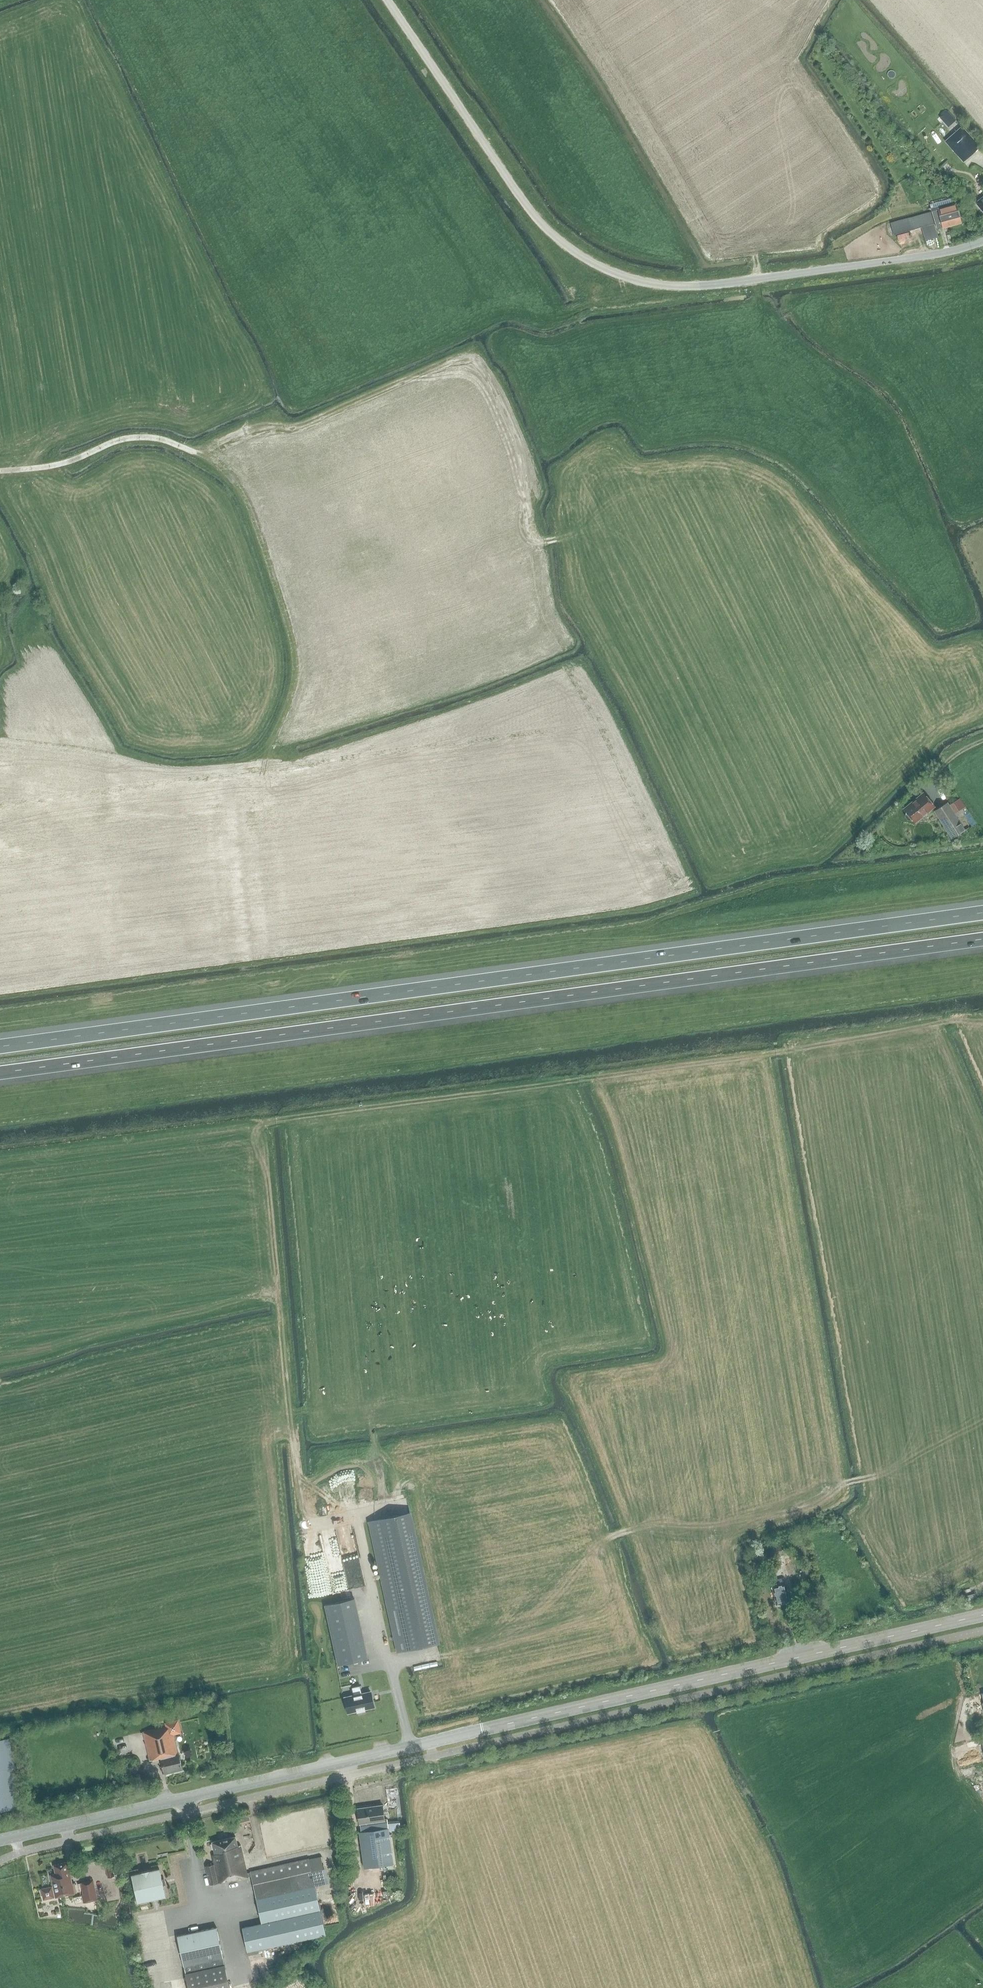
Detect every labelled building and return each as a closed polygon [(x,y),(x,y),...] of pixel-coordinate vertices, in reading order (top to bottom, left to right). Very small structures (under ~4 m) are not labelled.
[(953,123),(956,120),(948,111),(942,117),(946,122),(948,119),(953,123)] [(979,146),(961,126),(944,141),(962,162),(979,146)] [(936,229),(960,222),(958,212),(957,212),(955,205),(931,212),(936,229)] [(925,241),(938,237),(931,212),(890,223),(894,235),(921,227),(925,241)] [(934,806),(923,793),(904,809),(907,813),(904,815),(904,817),(906,821),(909,821),(911,818),(915,822),(934,806)] [(965,830),(954,813),(965,807),(959,798),(948,805),(947,802),(934,811),(952,838),(965,830)] [(855,853),(859,855),(863,852),(862,847),(858,846),(854,849),(855,853)] [(387,1608),(397,1652),(437,1643),(409,1513),(370,1522),(389,1608),(387,1608)] [(772,1557),(784,1554),(781,1543),(769,1547),(772,1557)] [(795,1546),(785,1549),(786,1554),(796,1551),(795,1546)] [(350,1580),(350,1588),(366,1587),(366,1572),(360,1572),(360,1579),(350,1580)] [(776,1605),(790,1602),(785,1582),(784,1578),(777,1579),(775,1572),(769,1573),(772,1583),(773,1583),(773,1585),(772,1585),(776,1605)] [(324,1606),(337,1666),(367,1659),(354,1600),(324,1606)] [(352,1688),(354,1695),(345,1697),(349,1713),(374,1708),(371,1692),(362,1694),(360,1686),(352,1688)] [(177,1753),(173,1735),(181,1733),(178,1719),(165,1722),(166,1727),(143,1732),(150,1760),(161,1758),(165,1773),(182,1769),(178,1753),(177,1753)] [(10,1737),(0,1739),(0,1810),(21,1807),(10,1737)] [(385,1820),(382,1805),(357,1809),(359,1824),(361,1824),(362,1832),(359,1832),(364,1868),(393,1864),(389,1831),(388,1828),(388,1822),(387,1819),(385,1820)] [(237,1822),(252,1820),(250,1809),(235,1812),(237,1822)] [(397,1821),(388,1822),(388,1828),(389,1831),(398,1830),(400,1830),(399,1822),(398,1821),(397,1821)] [(247,1877),(251,1876),(262,1924),(242,1928),(248,1951),(326,1934),(309,1858),(250,1872),(247,1873),(240,1845),(238,1846),(236,1837),(212,1842),(215,1854),(212,1854),(214,1864),(205,1866),(210,1885),(227,1881),(227,1882),(247,1878),(247,1877)] [(71,1877),(73,1877),(72,1870),(69,1870),(67,1862),(54,1865),(56,1874),(51,1875),(54,1889),(51,1889),(49,1888),(44,1889),(42,1891),(44,1897),(46,1898),(51,1897),(53,1895),(55,1894),(56,1897),(77,1893),(75,1883),(72,1883),(71,1877)] [(105,1865),(108,1877),(114,1876),(111,1863),(105,1865)] [(165,1896),(159,1869),(132,1875),(138,1902),(165,1896)] [(98,1900),(93,1880),(80,1883),(83,1894),(81,1894),(84,1903),(98,1900)] [(183,1965),(188,1987),(229,1987),(224,1965),(223,1957),(216,1927),(177,1936),(183,1965)]
